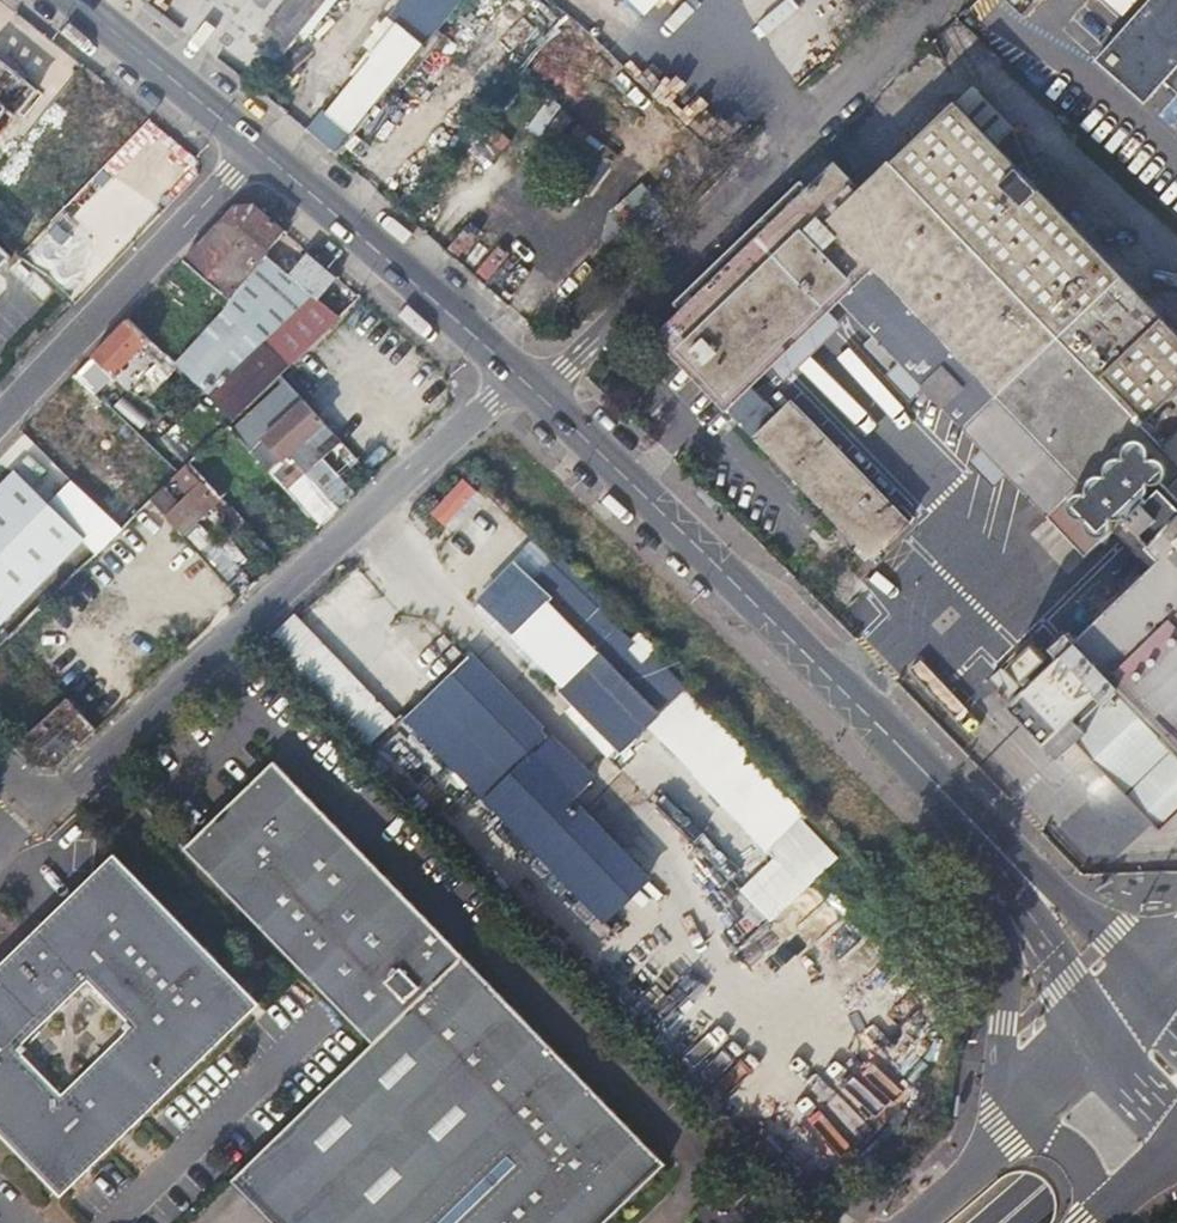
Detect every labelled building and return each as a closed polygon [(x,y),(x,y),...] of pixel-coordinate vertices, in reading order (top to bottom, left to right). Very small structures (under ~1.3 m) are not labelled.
[(270,73),(329,0),(292,0),(261,37),(275,51),(263,65),(270,73)] [(350,136),(418,52),(402,37),(412,24),(382,0),(377,7),(369,0),(362,0),(340,29),(374,57),(325,116),(350,136)] [(649,9),(657,0),(639,0),(649,9)] [(1091,59),(1142,104),(1165,82),(1176,93),(1176,0),(1146,0),(1091,59)] [(4,128),(35,90),(0,61),(0,124),(4,128)] [(110,161),(150,120),(92,74),(57,118),(110,161)] [(975,85),(956,100),(999,144),(1015,130),(975,85)] [(779,412),(752,385),(844,295),(1050,507),(1083,475),(1137,422),(1174,387),(1176,390),(1176,327),(999,144),(956,100),(926,129),(891,164),(862,191),(836,165),(811,190),(799,177),(671,301),(680,310),(657,333),(756,434),(779,412)] [(12,157),(1,179),(30,194),(41,172),(12,157)] [(222,307),(290,364),(336,319),(263,254),(283,230),(252,203),(235,206),(182,261),(226,301),(222,307)] [(461,259),(485,233),(472,220),(447,246),(461,259)] [(498,242),(474,269),(491,284),(515,258),(498,242)] [(0,245),(0,270),(12,257),(0,245)] [(128,318),(92,355),(112,375),(138,348),(149,338),(128,318)] [(149,338),(138,348),(153,362),(163,352),(149,338)] [(163,352),(153,362),(174,382),(184,372),(163,352)] [(1176,463),(1176,390),(1174,387),(1137,422),(1176,463)] [(121,397),(113,408),(141,427),(149,417),(121,397)] [(255,454),(260,459),(269,470),(322,420),(304,400),(262,439),(265,444),(255,454)] [(779,412),(756,434),(873,555),(909,521),(792,400),(779,412)] [(322,420),(269,470),(303,507),(320,525),(338,509),(305,473),(340,440),(322,420)] [(1083,475),(1162,556),(1077,638),(1069,629),(1053,645),(1061,653),(1008,704),(1048,745),(1116,678),(1167,731),(1162,737),(1176,753),(1176,463),(1137,422),(1083,475)] [(171,519),(184,533),(221,498),(188,462),(179,471),(173,476),(188,493),(179,501),(164,485),(152,497),(171,519)] [(85,543),(15,472),(0,487),(0,626),(85,543)] [(426,511),(442,529),(480,496),(464,478),(426,511)] [(152,497),(92,554),(111,575),(171,519),(152,497)] [(218,601),(246,571),(195,526),(185,537),(210,559),(193,578),(218,601)] [(136,603),(141,609),(146,605),(140,599),(136,603)] [(516,634),(623,741),(653,713),(633,693),(616,677),(599,660),(545,605),(516,634)] [(295,613),(264,642),(364,749),(395,720),(295,613)] [(1034,643),(1009,665),(1023,681),(1048,658),(1034,643)] [(622,670),(627,665),(619,657),(611,649),(605,654),(622,670)] [(616,677),(622,670),(605,654),(599,660),(616,677)] [(450,673),(570,798),(590,779),(468,656),(450,673)] [(633,693),(639,687),(622,670),(616,677),(633,693)] [(409,715),(529,838),(614,926),(656,886),(570,798),(450,673),(433,691),(409,715)] [(1048,745),(1058,755),(1072,740),(1158,829),(1176,810),(1176,753),(1162,737),(1167,731),(1116,678),(1048,745)] [(60,705),(15,745),(35,765),(51,767),(94,729),(53,685),(39,699),(46,706),(55,699),(60,705)] [(185,846),(370,1039),(460,951),(272,761),(185,846)] [(0,963),(0,1140),(40,1182),(74,1184),(248,1020),(248,992),(129,866),(101,865),(0,963)] [(737,954),(766,977),(791,947),(761,923),(737,954)] [(235,1181),(276,1222),(604,1222),(666,1161),(460,951),(370,1039),(376,1045),(235,1181)] [(749,1193),(731,1175),(722,1185),(740,1202),(749,1193)]
